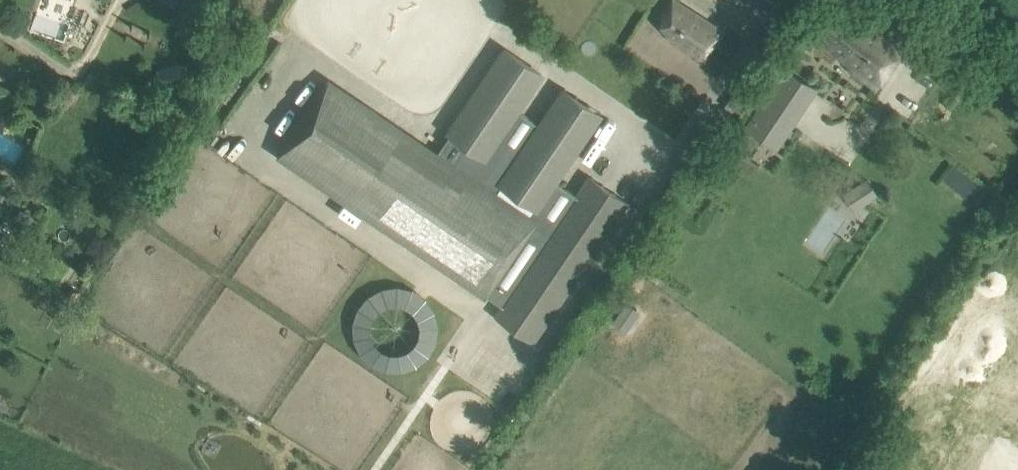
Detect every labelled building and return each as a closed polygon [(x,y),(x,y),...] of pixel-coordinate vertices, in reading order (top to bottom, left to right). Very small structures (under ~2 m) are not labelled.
[(680,23),(677,27),(679,29),(672,40),(705,60),(724,30),(677,0),(672,0),(663,13),(680,23)] [(904,45),(843,0),(836,0),(813,32),(860,66),(855,72),(874,86),(904,45)] [(445,131),(450,135),(487,160),(520,111),(545,73),(504,45),(445,131)] [(180,64),(157,70),(161,87),(185,81),(180,64)] [(706,97),(722,77),(711,68),(695,88),(706,97)] [(787,68),(747,127),(753,131),(754,129),(765,136),(772,126),(784,134),(785,135),(792,125),(790,124),(785,121),(764,106),(775,88),(797,103),(810,83),(787,68)] [(538,220),(438,152),(329,78),(276,156),(486,297),(488,295),(538,220)] [(562,85),(537,123),(497,182),(538,210),(557,182),(604,114),(562,85)] [(497,182),(537,123),(520,111),(487,160),(450,135),(438,152),(538,220),(488,295),(503,305),(577,196),(557,182),(538,210),(497,182)] [(866,178),(847,191),(859,209),(878,195),(866,178)] [(620,210),(584,186),(577,196),(503,305),(503,306),(539,330),(620,210)] [(22,209),(16,217),(26,223),(32,215),(22,209)] [(622,329),(637,310),(624,300),(609,319),(622,329)] [(999,344),(962,324),(938,366),(975,387),(999,344)]
